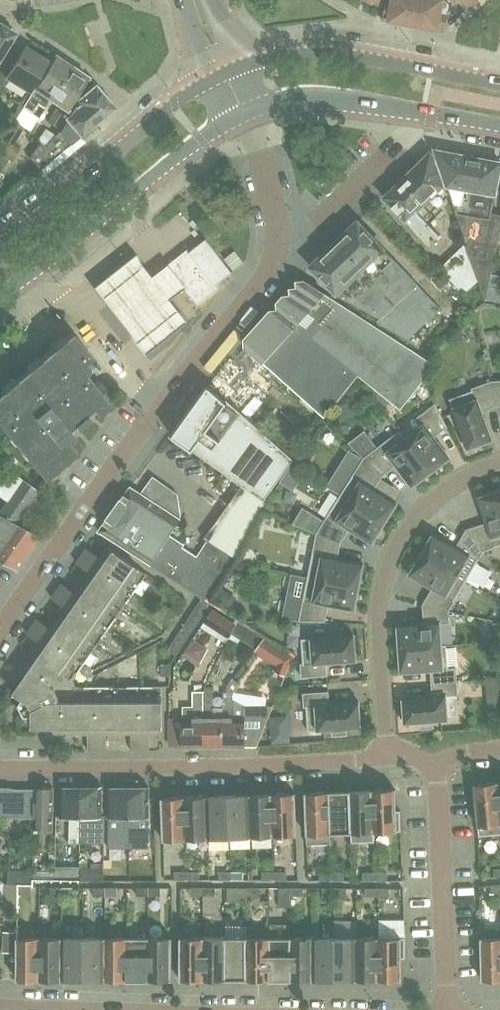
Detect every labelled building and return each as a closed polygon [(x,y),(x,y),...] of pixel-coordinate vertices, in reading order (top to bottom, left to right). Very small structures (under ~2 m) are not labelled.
[(413,25),(417,0),(391,0),(391,1),(387,0),(382,19),(390,21),(391,21),(413,25)] [(413,25),(436,29),(444,31),(450,3),(445,0),(417,0),(413,25)] [(14,33),(12,32),(14,29),(3,22),(1,25),(0,24),(0,55),(14,33)] [(0,60),(0,89),(1,90),(8,80),(28,92),(48,61),(26,47),(12,68),(0,60)] [(72,66),(56,55),(24,106),(32,111),(38,102),(46,108),(52,99),(72,66)] [(89,77),(72,66),(52,99),(59,104),(48,121),(57,127),(89,77)] [(40,169),(110,110),(110,103),(96,86),(83,96),(75,105),(59,132),(58,133),(46,146),(40,142),(30,158),(40,169)] [(13,146),(23,129),(12,122),(0,141),(0,171),(8,159),(12,162),(19,150),(13,146)] [(465,245),(472,267),(484,296),(493,246),(497,247),(499,233),(499,215),(499,214),(492,213),(499,170),(499,162),(436,149),(436,151),(467,246),(465,245)] [(404,178),(404,181),(431,210),(449,193),(442,186),(436,163),(433,154),(431,151),(428,154),(429,154),(419,163),(419,168),(416,171),(411,170),(404,178)] [(384,196),(395,208),(429,244),(440,234),(429,223),(436,216),(431,210),(404,181),(400,185),(398,183),(385,196),(384,196)] [(317,261),(312,265),(312,266),(322,277),(341,297),(381,317),(381,324),(407,339),(439,308),(369,233),(358,222),(338,241),(328,252),(329,255),(320,264),(317,261)] [(188,249),(167,265),(198,304),(218,287),(216,284),(232,272),(206,239),(190,252),(188,249)] [(471,268),(472,267),(465,245),(464,245),(440,267),(465,294),(476,284),(471,268)] [(244,262),(235,250),(228,256),(224,258),(234,270),(244,262)] [(138,258),(96,291),(145,352),(148,357),(190,324),(174,304),(181,298),(188,292),(170,269),(155,280),(138,258)] [(440,271),(431,279),(441,289),(450,281),(440,271)] [(436,365),(426,358),(305,280),(304,280),(291,295),(284,296),(278,302),(279,309),(258,332),(259,332),(256,335),(257,335),(249,344),(248,344),(246,346),(245,346),(246,346),(246,347),(324,417),(358,375),(400,409),(436,365)] [(97,416),(111,404),(85,373),(88,370),(89,365),(86,362),(92,356),(72,332),(0,392),(0,426),(1,428),(44,479),(77,451),(64,436),(69,431),(67,428),(91,408),(97,416)] [(497,406),(499,406),(499,380),(491,381),(497,406)] [(497,406),(491,381),(472,388),(473,390),(450,399),(468,448),(492,439),(482,412),(497,406)] [(264,501),(294,459),(227,400),(226,401),(208,385),(172,436),(193,450),(242,485),(264,501)] [(423,424),(406,437),(432,471),(450,457),(434,436),(448,426),(435,403),(418,417),(423,424)] [(412,486),(432,471),(406,437),(400,430),(364,457),(383,475),(396,465),(412,486)] [(305,450),(295,463),(304,470),(314,456),(305,450)] [(397,502),(393,500),(375,488),(383,475),(364,457),(341,495),(385,523),(397,502)] [(0,510),(0,515),(2,517),(15,524),(38,490),(5,466),(0,473),(0,495),(7,500),(0,510)] [(265,502),(264,501),(242,485),(205,537),(209,539),(198,556),(183,547),(185,544),(170,534),(171,533),(170,533),(179,519),(171,514),(176,507),(175,501),(178,500),(177,493),(156,478),(155,479),(144,495),(131,486),(125,494),(124,493),(121,498),(122,498),(107,519),(106,519),(103,523),(104,523),(99,531),(104,535),(151,565),(209,599),(236,558),(265,502)] [(467,529),(484,550),(499,545),(499,490),(478,497),(486,522),(467,529)] [(302,509),(293,524),(317,533),(341,542),(350,529),(372,543),(385,523),(341,495),(324,522),(302,509)] [(26,555),(39,537),(15,524),(2,517),(0,515),(0,541),(26,555)] [(433,533),(421,554),(467,580),(478,587),(489,569),(477,562),(484,550),(467,529),(456,547),(455,546),(433,533)] [(341,542),(317,533),(308,576),(359,587),(364,563),(338,558),(341,542)] [(16,569),(26,555),(0,541),(0,561),(16,569)] [(32,711),(32,716),(32,728),(53,728),(53,732),(88,732),(88,750),(95,750),(95,751),(100,751),(100,750),(106,750),(106,732),(132,732),(132,750),(138,750),(138,751),(144,751),(143,750),(150,750),(150,732),(163,732),(163,686),(77,686),(74,679),(148,573),(116,552),(109,547),(102,558),(87,547),(83,552),(79,557),(80,557),(77,562),(91,572),(77,593),(62,583),(59,588),(58,587),(55,592),(55,593),(52,597),(67,608),(52,628),(37,618),(34,623),(33,623),(30,627),(31,628),(27,633),(42,643),(22,672),(26,675),(13,692),(27,702),(26,703),(30,711),(32,711)] [(432,588),(423,604),(449,610),(466,580),(421,554),(410,574),(432,588)] [(355,610),(359,587),(308,576),(299,620),(325,621),(329,605),(355,610)] [(214,599),(230,609),(237,597),(221,587),(214,599)] [(201,598),(168,649),(176,655),(210,604),(201,598)] [(398,625),(399,648),(442,645),(440,623),(450,623),(449,610),(423,604),(424,623),(398,625)] [(168,625),(177,612),(169,607),(160,620),(168,625)] [(204,621),(227,636),(236,623),(213,608),(204,621)] [(256,648),(266,636),(239,618),(230,638),(239,642),(240,638),(256,648)] [(301,663),(302,677),(328,675),(327,663),(356,660),(354,635),(302,638),(303,663),(301,663)] [(295,657),(296,655),(266,636),(256,648),(255,650),(274,662),(276,667),(274,671),(286,675),(294,656),(295,657)] [(431,670),(432,683),(457,681),(456,667),(448,668),(447,644),(442,645),(399,648),(401,672),(431,670)] [(170,663),(162,663),(161,675),(169,676),(170,663)] [(223,717),(223,746),(257,746),(258,745),(274,706),(243,706),(244,716),(234,716),(233,696),(233,693),(240,684),(233,678),(227,686),(227,692),(224,691),(223,706),(223,717)] [(499,679),(486,680),(488,693),(499,692),(499,679)] [(457,681),(432,683),(433,695),(403,697),(405,723),(420,722),(420,728),(434,727),(433,721),(448,720),(446,695),(458,694),(457,681)] [(205,692),(203,692),(203,747),(223,746),(223,717),(223,706),(213,706),(213,687),(205,687),(205,692)] [(307,706),(308,731),(333,729),(333,735),(347,734),(346,728),(361,727),(359,701),(330,703),(329,691),(303,693),(304,706),(307,706)] [(183,746),(183,747),(203,747),(203,692),(195,692),(194,692),(194,707),(183,707),(183,717),(183,746)] [(290,731),(271,732),(272,744),(291,742),(290,731)] [(498,782),(474,784),(479,836),(499,834),(499,807),(498,782)] [(35,818),(34,826),(33,842),(32,856),(38,856),(38,852),(43,852),(44,830),(52,830),(53,787),(35,787),(35,789),(28,789),(25,794),(14,788),(12,787),(10,787),(0,787),(0,817),(35,818)] [(61,795),(61,816),(70,816),(70,842),(81,842),(81,787),(61,787),(61,795)] [(81,787),(81,842),(92,842),(104,842),(104,815),(102,815),(102,795),(102,787),(81,787)] [(109,815),(109,847),(149,847),(149,831),(149,815),(149,798),(149,793),(149,787),(129,787),(109,787),(109,793),(109,815)] [(352,842),(374,842),(372,789),(350,790),(352,842)] [(396,789),(372,789),(374,842),(375,841),(374,832),(401,831),(400,810),(396,810),(396,789)] [(329,791),(330,834),(351,833),(351,842),(352,842),(350,790),(329,791)] [(331,843),(330,834),(329,791),(305,792),(307,834),(307,843),(331,843)] [(297,835),(295,792),(272,793),(273,836),(297,835)] [(250,794),(252,836),(273,836),(272,793),(250,794)] [(250,794),(242,794),(228,795),(230,837),(252,836),(250,794)] [(230,837),(228,795),(207,796),(208,838),(230,837)] [(186,839),(184,796),(162,797),(163,840),(186,839)] [(207,796),(184,796),(186,839),(208,838),(207,796)] [(80,868),(80,879),(101,879),(101,867),(80,867),(80,868)] [(80,879),(80,868),(57,868),(57,878),(80,879)] [(117,868),(117,879),(128,879),(128,868),(117,868)] [(8,882),(32,883),(32,876),(22,876),(22,871),(9,871),(10,870),(9,870),(8,882)] [(175,879),(187,879),(187,871),(175,871),(175,879)] [(199,871),(187,871),(187,879),(199,879),(199,871)] [(232,879),(232,871),(219,871),(219,879),(232,879)] [(244,871),(232,871),(232,879),(244,880),(244,871)] [(263,880),(275,880),(275,872),(263,871),(263,880)] [(287,872),(275,872),(275,880),(287,880),(287,872)] [(332,880),(332,872),(320,872),(320,880),(332,880)] [(344,872),(332,872),(332,880),(344,880),(344,872)] [(375,880),(375,872),(363,872),(363,880),(375,880)] [(387,872),(375,872),(375,880),(387,880),(387,872)] [(3,897),(3,910),(18,910),(18,883),(5,883),(0,883),(0,897),(3,897)] [(499,892),(499,884),(491,885),(491,893),(499,892)] [(31,885),(19,885),(19,893),(31,893),(31,885)] [(50,887),(50,895),(62,895),(62,887),(50,887)] [(62,895),(74,895),(74,887),(62,887),(62,895)] [(105,887),(93,887),(93,895),(105,895),(105,887)] [(105,895),(117,895),(117,887),(105,887),(105,895)] [(149,887),(137,887),(137,895),(149,895),(149,887)] [(149,895),(161,895),(161,887),(149,887),(149,895)] [(204,895),(204,887),(192,887),(192,895),(204,895)] [(204,887),(204,895),(216,895),(216,887),(204,887)] [(235,896),(247,896),(247,887),(235,887),(235,896)] [(247,887),(247,896),(259,896),(259,888),(247,887)] [(292,905),(292,896),(292,888),(279,888),(279,905),(292,905)] [(304,896),(304,888),(292,888),(292,896),(304,896)] [(335,896),(335,888),(323,888),(323,896),(335,896)] [(335,888),(335,896),(347,896),(347,888),(335,888)] [(365,896),(378,896),(378,888),(365,888),(365,896)] [(390,888),(378,888),(378,896),(390,896),(390,888)] [(247,937),(247,979),(255,979),(270,979),(270,937),(270,935),(270,929),(247,929),(247,937)] [(17,951),(17,937),(17,932),(3,931),(3,951),(17,951)] [(270,937),(270,979),(272,979),(285,979),(291,979),(291,937),(291,935),(270,935),(270,937)] [(39,979),(39,937),(17,937),(17,979),(39,979)] [(61,979),(61,937),(39,937),(39,979),(61,979)] [(61,979),(83,979),(84,937),(61,937),(61,979)] [(83,979),(106,979),(106,937),(84,937),(83,979)] [(106,979),(128,979),(128,937),(106,937),(106,979)] [(128,979),(150,979),(150,937),(128,937),(128,979)] [(150,979),(171,979),(172,979),(172,937),(150,937),(150,979)] [(204,979),(204,937),(180,937),(180,979),(204,979)] [(225,979),(225,937),(204,937),(204,979),(225,979)] [(247,937),(225,937),(225,979),(247,979),(247,937)] [(313,979),(313,937),(291,937),(291,979),(313,979)] [(335,979),(335,937),(313,937),(313,979),(335,979)] [(335,937),(335,979),(349,979),(356,979),(356,937),(335,937)] [(378,937),(356,937),(356,979),(378,980),(378,937)] [(406,958),(406,937),(378,937),(378,980),(402,980),(402,958),(406,958)] [(482,980),(499,979),(499,937),(481,937),(482,971),(482,980)]
